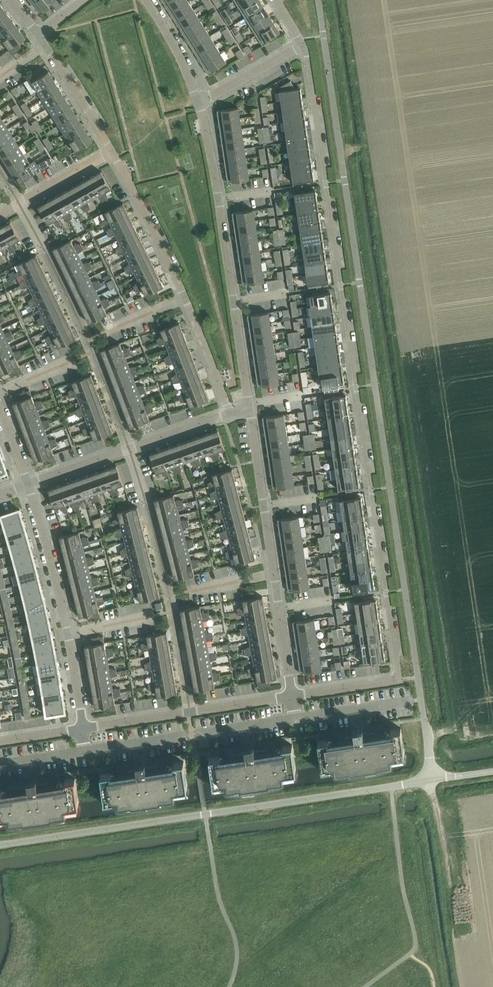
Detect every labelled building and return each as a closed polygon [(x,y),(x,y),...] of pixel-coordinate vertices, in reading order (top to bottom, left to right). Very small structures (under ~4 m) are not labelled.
[(33,3),(39,10),(42,8),(43,9),(48,5),(47,4),(52,0),(36,0),(33,3)] [(165,4),(170,13),(189,1),(188,0),(171,0),(165,4)] [(205,3),(208,8),(213,5),(210,0),(209,0),(205,3)] [(235,0),(240,9),(254,0),(235,0)] [(240,9),(246,17),(264,6),(260,0),(254,0),(240,9)] [(189,1),(170,13),(176,21),(194,10),(189,1)] [(264,6),(246,17),(251,26),(269,15),(264,6)] [(194,10),(176,21),(181,30),(199,18),(194,10)] [(221,13),(225,18),(230,15),(226,10),(221,13)] [(212,15),(216,20),(220,17),(217,12),(212,15)] [(0,17),(0,30),(12,21),(12,20),(12,21),(6,13),(0,17)] [(230,15),(225,18),(228,24),(233,21),(230,15)] [(269,15),(251,26),(256,35),(275,23),(269,15)] [(220,17),(216,20),(219,26),(224,23),(220,17)] [(199,18),(181,30),(186,39),(205,27),(199,18)] [(0,30),(0,38),(2,41),(18,29),(12,21),(0,30)] [(275,23),(256,35),(263,46),(269,42),(268,40),(280,32),(275,23)] [(205,27),(186,39),(192,47),(210,36),(205,27)] [(232,30),(236,36),(240,33),(237,27),(232,30)] [(18,29),(2,41),(12,55),(22,47),(18,43),(25,37),(24,37),(18,29),(19,29),(18,29)] [(223,32),(226,38),(231,35),(228,29),(223,32)] [(240,33),(236,36),(239,41),(244,38),(240,33)] [(231,35),(226,38),(230,43),(235,40),(231,35)] [(210,36),(192,47),(197,56),(216,44),(210,36)] [(216,44),(197,56),(203,64),(221,53),(216,44)] [(247,55),(252,52),(249,46),(244,49),(247,55)] [(236,54),(240,59),(244,56),(241,50),(236,54)] [(221,53),(203,64),(210,76),(216,71),(215,69),(227,62),(221,53)] [(27,77),(36,91),(54,80),(53,80),(48,72),(48,71),(41,75),(37,70),(27,77)] [(54,80),(36,91),(42,99),(59,88),(58,88),(53,80),(54,80)] [(280,91),(281,102),(303,98),(301,88),(294,89),(294,87),(295,87),(291,80),(291,81),(280,87),(280,91)] [(59,88),(42,99),(47,108),(64,97),(59,89),(59,88)] [(64,97),(47,108),(53,117),(70,106),(70,105),(69,106),(64,98),(65,97),(64,97)] [(303,98),(281,102),(283,112),(304,108),(303,98)] [(70,106),(53,117),(58,125),(75,114),(70,106)] [(218,110),(219,121),(240,118),(239,107),(218,110)] [(304,108),(283,112),(284,122),(306,119),(304,108)] [(75,114),(58,125),(63,134),(81,123),(80,123),(75,115),(76,115),(75,114)] [(240,118),(219,121),(221,131),(242,128),(240,118)] [(306,119),(284,122),(286,132),(307,129),(306,119)] [(81,123),(63,134),(69,143),(86,132),(86,131),(81,123)] [(242,128),(221,131),(222,141),(243,138),(242,128)] [(0,134),(0,146),(13,138),(7,129),(0,134)] [(307,129),(286,132),(287,142),(309,139),(307,129)] [(86,132),(69,143),(75,151),(92,141),(92,140),(91,140),(86,132)] [(0,146),(0,155),(1,157),(18,146),(13,138),(0,146)] [(243,138),(222,141),(224,151),(245,148),(243,138)] [(309,139),(287,142),(289,152),(310,149),(309,139)] [(18,146),(1,157),(6,165),(6,166),(24,155),(18,146)] [(245,148),(224,151),(225,161),(246,158),(245,148)] [(310,149),(289,152),(290,162),(312,159),(310,149)] [(24,155),(6,166),(7,166),(12,174),(29,163),(24,155)] [(246,158),(225,161),(227,172),(248,169),(246,158)] [(312,159),(290,162),(292,172),(313,169),(312,159)] [(45,160),(37,165),(40,171),(49,166),(46,160),(45,160)] [(29,163),(12,174),(12,175),(12,174),(17,183),(20,182),(35,172),(29,163)] [(248,169),(227,172),(228,182),(249,179),(248,169)] [(313,169),(292,172),(293,183),(315,180),(313,169)] [(102,171),(92,176),(106,200),(108,199),(107,194),(106,192),(111,189),(102,171)] [(92,176),(83,181),(93,199),(98,196),(99,198),(103,202),(106,200),(92,176)] [(83,181),(74,186),(88,210),(91,209),(89,203),(88,202),(93,199),(83,181)] [(74,186),(66,191),(75,209),(80,206),(81,208),(85,212),(88,210),(74,186)] [(316,190),(295,193),(296,204),(318,201),(316,190)] [(66,191),(57,196),(70,220),(73,219),(71,213),(70,212),(75,209),(66,191)] [(57,196),(48,201),(58,219),(63,216),(64,218),(67,222),(70,220),(57,196)] [(58,219),(48,201),(38,206),(48,224),(54,221),(55,223),(58,227),(61,225),(58,219)] [(318,201),(296,204),(298,214),(319,211),(318,201)] [(104,225),(110,222),(110,221),(128,213),(124,203),(106,212),(108,218),(107,218),(102,222),(104,225)] [(233,213),(234,223),(256,220),(254,210),(233,213)] [(319,211),(298,214),(299,224),(321,221),(319,211)] [(107,231),(108,234),(133,222),(128,213),(110,221),(110,222),(113,227),(111,228),(107,231)] [(256,220),(234,223),(236,233),(257,230),(256,220)] [(321,221),(299,224),(301,234),(322,231),(321,221)] [(11,222),(2,227),(15,251),(18,249),(16,244),(15,242),(21,239),(11,222)] [(133,222),(108,234),(110,237),(115,235),(117,235),(119,240),(137,231),(133,222)] [(0,228),(0,245),(2,250),(8,247),(8,248),(12,252),(15,251),(2,227),(0,228)] [(257,230),(236,233),(237,244),(259,240),(257,230)] [(116,249),(117,252),(142,240),(137,231),(119,240),(122,245),(120,246),(116,249)] [(322,231),(301,234),(302,244),(324,241),(322,231)] [(53,249),(58,258),(82,246),(81,243),(76,245),(74,246),(71,240),(53,249)] [(142,240),(117,252),(119,255),(124,254),(125,253),(128,258),(146,249),(142,240)] [(259,240),(237,244),(239,254),(260,251),(259,240)] [(324,241),(302,244),(304,254),(325,251),(324,241)] [(82,246),(58,258),(62,267),(80,259),(78,253),(80,253),(84,249),(82,246)] [(125,268),(126,270),(151,259),(146,249),(128,258),(131,263),(129,264),(125,268)] [(260,251),(239,254),(240,264),(261,261),(260,251)] [(325,251),(304,254),(305,264),(327,261),(325,251)] [(17,277),(23,274),(23,273),(41,265),(37,255),(18,264),(21,269),(20,270),(15,274),(17,277)] [(80,259),(62,267),(67,277),(91,265),(90,262),(85,263),(83,264),(80,259)] [(151,259),(126,270),(127,273),(133,272),(134,271),(137,276),(155,268),(151,259)] [(261,261),(240,264),(242,274),(263,271),(261,261)] [(327,261),(305,264),(307,274),(328,271),(327,261)] [(20,283),(21,286),(46,274),(41,265),(23,273),(23,274),(26,279),(24,279),(20,283)] [(91,265),(67,277),(71,286),(89,277),(87,272),(89,271),(93,268),(91,265)] [(134,286),(135,289),(160,277),(155,268),(137,276),(140,282),(138,283),(134,286)] [(263,271),(242,274),(243,285),(265,281),(263,271)] [(328,271),(307,274),(309,288),(322,286),(322,283),(330,282),(328,271)] [(46,274),(21,286),(22,288),(28,287),(29,286),(32,292),(50,283),(46,274)] [(89,277),(71,286),(76,295),(100,283),(99,280),(94,281),(92,282),(89,277)] [(160,277),(135,289),(136,292),(142,290),(143,290),(149,301),(160,296),(157,290),(164,287),(160,277)] [(29,301),(30,304),(54,292),(50,283),(32,292),(34,297),(33,298),(29,301)] [(100,283),(76,295),(80,304),(98,295),(96,290),(98,289),(102,286),(100,283)] [(54,292),(30,304),(31,307),(36,306),(38,305),(41,310),(59,301),(54,292)] [(310,306),(333,303),(331,292),(310,296),(312,305),(310,306)] [(98,295),(80,304),(85,313),(109,301),(108,298),(103,300),(101,301),(98,295)] [(37,319),(39,322),(63,311),(59,301),(41,310),(43,315),(42,316),(37,319)] [(109,301),(85,313),(89,323),(107,314),(105,308),(106,308),(111,304),(109,301)] [(333,303),(310,306),(311,316),(334,313),(333,303)] [(63,311),(39,322),(40,325),(45,324),(47,323),(50,328),(68,320),(63,311)] [(248,315),(249,326),(271,323),(269,312),(248,315)] [(334,313),(311,316),(313,327),(336,323),(334,313)] [(157,339),(158,342),(184,332),(180,322),(172,325),(170,319),(159,323),(163,336),(161,336),(157,339)] [(46,338),(48,341),(72,329),(68,320),(50,328),(52,334),(50,335),(46,338)] [(271,323),(249,326),(251,336),(272,333),(271,323)] [(336,323),(313,327),(314,337),(337,333),(336,323)] [(0,330),(0,341),(13,335),(12,332),(6,333),(5,334),(2,329),(0,330)] [(72,329),(48,341),(49,344),(54,342),(56,342),(59,347),(77,339),(72,329)] [(184,332),(158,342),(159,345),(164,344),(166,344),(168,349),(187,342),(184,332)] [(272,333),(251,336),(252,346),(274,343),(272,333)] [(337,333),(314,337),(316,347),(339,343),(337,333)] [(0,341),(0,352),(11,347),(8,342),(10,341),(14,338),(13,335),(0,341)] [(164,358),(165,361),(191,351),(187,342),(168,349),(170,355),(169,355),(164,358)] [(101,350),(105,360),(130,350),(129,347),(124,348),(122,349),(120,343),(101,350)] [(274,343),(252,346),(254,356),(275,353),(274,343)] [(339,343),(316,347),(317,357),(340,353),(339,343)] [(0,352),(0,364),(22,353),(20,350),(15,351),(13,352),(11,347),(0,352)] [(130,350),(105,360),(109,370),(127,362),(125,357),(127,356),(132,353),(130,350)] [(191,351),(165,361),(166,364),(172,363),(174,363),(176,368),(194,361),(191,351)] [(0,364),(0,371),(2,375),(9,371),(12,377),(23,372),(17,360),(19,359),(23,356),(22,353),(0,364)] [(275,353),(254,356),(255,366),(277,363),(275,353)] [(340,353),(317,357),(319,367),(342,363),(340,353)] [(171,377),(173,380),(198,371),(194,361),(176,368),(178,374),(176,374),(171,377)] [(127,362),(109,370),(112,379),(138,369),(137,366),(131,367),(130,368),(127,362)] [(277,363),(255,366),(257,376),(278,373),(277,363)] [(342,363),(319,367),(320,377),(343,374),(342,363)] [(138,369),(112,379),(116,389),(135,381),(133,376),(134,375),(139,372),(138,369)] [(198,371),(173,380),(174,383),(179,382),(181,382),(183,387),(202,380),(198,371)] [(278,373),(257,376),(258,387),(280,384),(278,373)] [(343,374),(320,377),(320,378),(322,377),(324,387),(345,384),(343,374)] [(68,391),(70,394),(95,385),(91,375),(73,382),(75,388),(73,388),(68,391)] [(179,396),(180,399),(205,390),(202,380),(183,387),(185,393),(183,393),(179,396)] [(135,381),(116,389),(120,398),(145,388),(144,385),(139,386),(137,387),(135,381)] [(95,385),(70,394),(71,397),(76,396),(78,396),(80,401),(99,394),(95,385)] [(145,388),(120,398),(123,408),(142,400),(140,395),(142,394),(146,391),(145,388)] [(13,403),(17,413),(43,403),(41,400),(36,401),(34,402),(30,390),(18,394),(21,400),(13,403)] [(205,390),(180,399),(181,402),(186,402),(188,401),(193,413),(204,409),(202,402),(209,400),(205,390)] [(76,410),(77,413),(102,404),(99,394),(80,401),(82,407),(80,407),(76,410)] [(347,395),(326,398),(325,398),(327,408),(348,405),(347,395)] [(142,400),(123,408),(127,417),(152,407),(151,404),(146,405),(144,406),(142,400)] [(43,403),(17,413),(21,423),(39,416),(37,410),(39,409),(44,407),(43,403)] [(102,404),(77,413),(78,416),(83,416),(85,415),(87,420),(106,413),(102,404)] [(348,405),(327,408),(328,418),(350,415),(348,405)] [(152,407),(127,417),(131,427),(150,420),(147,414),(149,413),(153,410),(152,407)] [(83,429),(84,432),(110,423),(106,413),(87,420),(89,426),(87,426),(83,429)] [(263,417),(264,428),(286,425),(284,414),(271,416),(263,417)] [(350,415),(328,418),(330,429),(351,425),(350,415)] [(39,416),(21,423),(24,432),(50,423),(49,420),(43,420),(41,421),(39,416)] [(50,423),(24,432),(28,442),(47,435),(45,429),(46,429),(51,426),(50,423)] [(110,423),(84,432),(85,435),(90,435),(92,434),(95,440),(113,433),(110,423)] [(286,425),(264,428),(266,438),(287,435),(286,425)] [(351,425),(330,429),(331,439),(353,435),(351,425)] [(218,430),(208,434),(217,459),(220,458),(220,453),(219,451),(225,449),(218,430)] [(208,434),(199,437),(205,456),(211,454),(211,456),(214,460),(217,459),(208,434)] [(47,435),(28,442),(31,451),(57,442),(56,439),(50,439),(49,440),(47,435)] [(287,435),(266,438),(267,448),(289,445),(287,435)] [(353,435),(331,439),(333,449),(354,446),(353,435)] [(199,437),(189,440),(198,466),(201,465),(200,460),(200,458),(205,456),(199,437)] [(189,440),(179,444),(186,463),(192,461),(192,462),(195,467),(198,466),(189,440)] [(57,442),(31,451),(35,461),(43,458),(45,465),(56,460),(52,448),(54,448),(58,445),(57,442)] [(179,444),(170,447),(179,473),(182,472),(181,466),(180,465),(186,463),(179,444)] [(289,445),(267,448),(269,458),(290,455),(289,445)] [(354,446),(333,449),(334,459),(356,456),(354,446)] [(170,447),(160,450),(167,469),(172,467),(173,469),(176,474),(179,473),(170,447)] [(150,454),(157,473),(163,471),(163,473),(166,477),(170,476),(167,469),(160,450),(150,454)] [(290,455),(269,458),(270,468),(292,465),(290,455)] [(356,456),(334,459),(336,469),(357,466),(356,456)] [(117,465),(107,469),(116,495),(119,494),(118,488),(118,486),(124,484),(117,465)] [(292,465),(270,468),(272,478),(293,475),(292,465)] [(357,466),(336,469),(337,479),(359,476),(357,466)] [(107,469),(97,472),(104,491),(110,489),(110,491),(113,496),(116,495),(107,469)] [(209,487),(216,485),(216,484),(235,479),(233,469),(213,474),(215,480),(213,481),(208,483),(209,487)] [(97,472),(88,476),(97,501),(100,500),(99,495),(98,493),(104,491),(97,472)] [(293,475),(272,478),(273,489),(281,488),(295,486),(293,475)] [(88,476),(78,479),(85,498),(90,496),(91,498),(94,502),(97,501),(88,476)] [(359,476),(337,479),(339,490),(360,486),(359,476)] [(78,479),(68,482),(77,508),(80,507),(80,502),(79,500),(85,498),(78,479)] [(211,493),(211,496),(238,489),(235,479),(216,484),(216,485),(217,490),(215,491),(211,493)] [(68,482),(59,486),(65,505),(66,505),(71,503),(72,505),(74,509),(77,508),(68,482)] [(49,489),(55,508),(61,506),(62,508),(65,513),(68,511),(66,505),(65,505),(59,486),(49,489)] [(238,489),(211,496),(212,499),(218,499),(219,498),(221,504),(240,499),(238,489)] [(155,500),(157,510),(184,503),(183,500),(177,500),(176,501),(174,495),(155,500)] [(362,497),(341,500),(340,500),(342,511),(363,507),(362,497)] [(216,513),(217,516),(243,509),(240,499),(221,504),(222,510),(220,510),(216,513)] [(184,503),(157,510),(160,520),(179,515),(178,509),(180,509),(184,506),(184,503)] [(114,524),(121,522),(140,517),(138,507),(118,512),(120,518),(118,518),(113,521),(114,524)] [(363,507),(342,511),(343,521),(365,518),(363,507)] [(20,509),(2,515),(1,515),(1,516),(2,516),(5,525),(23,519),(20,510),(20,509)] [(243,509),(217,516),(217,519),(223,519),(224,518),(226,524),(245,519),(243,509)] [(179,515),(160,520),(162,530),(189,523),(188,520),(183,520),(181,520),(179,515)] [(278,520),(280,530),(301,527),(299,516),(278,520)] [(115,531),(116,534),(143,527),(140,517),(121,522),(122,528),(120,528),(115,531)] [(365,518),(343,521),(345,531),(366,528),(365,518)] [(23,519),(5,525),(8,535),(26,529),(23,520),(23,519)] [(221,532),(222,535),(248,529),(245,519),(226,524),(227,529),(226,530),(221,532)] [(189,523),(162,530),(165,540),(184,535),(183,529),(185,528),(190,526),(189,523)] [(143,527),(116,534),(117,537),(122,537),(124,536),(126,542),(145,537),(143,527)] [(301,527),(280,530),(281,540),(302,537),(301,527)] [(366,528),(345,531),(346,541),(368,538),(366,528)] [(26,529),(8,535),(11,545),(29,539),(26,530),(26,529)] [(248,529),(222,535),(222,539),(228,538),(230,538),(231,544),(251,539),(248,529)] [(60,537),(62,547),(89,540),(88,537),(83,538),(81,538),(79,532),(60,537)] [(184,535),(165,540),(167,549),(194,543),(193,540),(188,540),(186,540),(184,535)] [(120,550),(121,553),(148,547),(145,537),(126,542),(127,547),(125,548),(120,550)] [(302,537),(281,540),(282,550),(304,547),(302,537)] [(368,538),(346,541),(348,551),(369,548),(368,538)] [(29,539),(11,545),(13,554),(32,549),(29,540),(29,539)] [(226,552),(227,555),(253,548),(251,539),(231,544),(233,549),(231,550),(226,552)] [(89,540),(62,547),(65,557),(84,552),(83,546),(85,546),(90,544),(89,540)] [(194,543),(167,549),(170,559),(189,554),(188,549),(190,548),(195,546),(194,543)] [(148,547),(121,553),(122,557),(127,556),(129,556),(131,562),(150,557),(148,547)] [(304,547),(282,550),(284,560),(305,557),(304,547)] [(253,548),(227,555),(227,558),(233,558),(235,558),(238,570),(250,567),(248,561),(256,559),(253,548)] [(369,548),(348,551),(349,561),(371,558),(369,548)] [(32,549),(13,554),(16,564),(35,559),(34,559),(32,550),(32,549)] [(84,552),(65,557),(67,567),(94,560),(93,557),(88,557),(86,558),(84,552)] [(189,554),(170,559),(173,569),(199,562),(198,559),(193,559),(191,560),(189,554)] [(125,570),(126,573),(153,567),(150,557),(131,562),(132,567),(130,568),(125,570)] [(305,557),(284,560),(285,571),(307,567),(305,557)] [(371,558),(349,561),(351,571),(372,568),(371,558)] [(35,559),(16,564),(19,574),(37,569),(34,560),(35,560),(35,559)] [(94,560),(67,567),(70,577),(89,572),(88,566),(90,566),(95,563),(94,560)] [(199,562),(173,569),(175,580),(195,575),(193,568),(195,568),(200,565),(199,562)] [(153,567),(126,573),(127,576),(132,576),(134,576),(135,581),(155,576),(153,567)] [(307,567),(285,571),(287,581),(308,577),(307,567)] [(372,568),(351,571),(352,581),(374,578),(372,568)] [(37,569),(19,574),(21,584),(40,579),(37,570),(38,570),(37,569)] [(89,572),(70,577),(72,587),(99,580),(98,577),(93,577),(91,578),(89,572)] [(130,590),(131,593),(157,586),(155,576),(135,581),(137,587),(135,587),(130,590)] [(308,577),(287,581),(289,591),(310,588),(308,577)] [(374,578),(352,581),(354,592),(375,589),(374,578)] [(40,579),(21,584),(24,594),(43,589),(42,589),(40,580),(40,579)] [(99,580),(72,587),(75,596),(94,592),(93,586),(95,585),(100,583),(99,580)] [(157,586),(131,593),(132,596),(137,596),(139,595),(141,602),(160,597),(157,586)] [(6,588),(0,589),(3,599),(9,598),(6,588)] [(43,589),(24,594),(26,604),(45,600),(45,599),(44,599),(42,590),(43,590),(43,589)] [(237,609),(238,612),(265,607),(263,596),(255,598),(254,591),(242,593),(244,606),(242,607),(237,609)] [(94,592),(75,596),(77,606),(104,600),(103,597),(98,597),(96,597),(94,592)] [(9,598),(3,599),(5,609),(11,608),(9,598)] [(377,599),(356,602),(355,602),(357,613),(378,610),(377,599)] [(45,600),(26,604),(28,614),(47,610),(47,609),(45,600)] [(104,600),(77,606),(80,617),(88,615),(89,621),(101,618),(98,606),(100,605),(105,603),(104,600)] [(181,610),(183,620),(209,616),(209,612),(204,612),(202,613),(201,606),(181,610)] [(265,607),(238,612),(238,615),(244,615),(246,615),(247,621),(267,617),(265,607)] [(11,608),(5,609),(7,619),(13,617),(11,608)] [(47,610),(28,614),(31,624),(50,620),(49,619),(49,620),(47,610)] [(378,610),(357,613),(358,623),(380,620),(378,610)] [(209,616),(183,620),(184,630),(204,627),(203,621),(205,621),(210,619),(209,616)] [(13,617),(7,619),(10,628),(15,627),(13,617)] [(241,629),(241,632),(268,627),(267,617),(247,621),(248,626),(246,627),(241,629)] [(293,622),(295,632),(316,629),(314,619),(293,622)] [(50,620),(31,624),(33,634),(52,630),(51,630),(49,620),(50,620)] [(380,620),(358,623),(360,633),(381,630),(380,620)] [(204,627),(184,630),(186,640),(213,636),(213,632),(207,632),(205,633),(204,627)] [(268,627),(241,632),(242,635),(247,635),(249,635),(250,641),(270,637),(268,627)] [(316,629),(295,632),(296,643),(317,639),(316,629)] [(52,630),(33,634),(35,644),(54,640),(53,640),(51,630),(52,630)] [(381,630),(360,633),(361,643),(383,640),(381,630)] [(141,644),(142,647),(169,642),(167,632),(147,635),(148,641),(146,642),(141,644)] [(85,646),(87,656),(113,652),(113,649),(108,648),(106,649),(103,636),(91,638),(93,645),(85,646)] [(213,636),(186,640),(188,650),(208,647),(207,641),(209,641),(214,639),(213,636)] [(244,649),(245,652),(272,647),(270,637),(250,641),(251,646),(249,647),(244,649)] [(317,639),(296,643),(298,653),(319,649),(317,639)] [(54,640),(35,644),(37,654),(56,650),(55,650),(53,641),(54,641),(54,640)] [(383,640),(361,643),(363,653),(384,650),(383,640)] [(169,642),(142,647),(142,650),(148,650),(150,650),(151,656),(170,652),(169,642)] [(208,647),(188,650),(190,661),(217,656),(216,653),(211,652),(209,653),(208,647)] [(272,647),(245,652),(246,655),(251,655),(253,655),(254,661),(274,657),(272,647)] [(319,649),(298,653),(299,663),(320,660),(319,649)] [(56,650),(37,654),(39,664),(58,661),(58,660),(57,660),(55,651),(56,651),(56,650)] [(384,650),(363,653),(364,664),(386,661),(384,650)] [(113,652),(87,656),(88,666),(108,663),(107,657),(109,657),(114,655),(113,652)] [(145,664),(145,667),(172,662),(170,652),(151,656),(152,662),(150,662),(145,664)] [(217,656),(190,661),(192,671),(211,667),(210,661),(212,661),(217,659),(217,656)] [(248,669),(249,672),(275,667),(274,657),(254,661),(255,667),(253,667),(248,669)] [(320,660),(299,663),(301,673),(322,670),(320,660)] [(58,661),(39,664),(40,674),(59,671),(59,670),(59,671),(57,661),(58,661)] [(172,662),(145,667),(146,670),(151,670),(153,670),(154,676),(174,672),(172,662)] [(108,663),(88,666),(90,677),(117,672),(116,669),(111,669),(109,669),(108,663)] [(211,667),(192,671),(193,681),(220,676),(220,673),(214,672),(212,673),(211,667)] [(275,667),(249,672),(249,675),(255,675),(256,675),(259,688),(271,686),(270,679),(277,678),(275,667)] [(59,671),(40,674),(42,684),(61,681),(59,671)] [(117,672),(90,677),(92,687),(112,683),(111,677),(113,677),(118,675),(117,672)] [(148,684),(149,687),(176,682),(174,672),(154,676),(155,682),(153,682),(148,684)] [(220,676),(193,681),(195,691),(215,688),(214,681),(216,681),(221,679),(220,676)] [(61,681),(42,684),(44,694),(63,691),(62,691),(61,681)] [(176,682),(149,687),(149,690),(155,691),(156,690),(158,696),(177,693),(176,682)] [(112,683),(92,687),(94,697),(120,692),(120,689),(115,689),(113,689),(112,683)] [(63,691),(44,694),(45,704),(64,701),(62,692),(63,692),(63,691)] [(120,692),(94,697),(95,707),(103,706),(104,712),(116,710),(114,698),(116,697),(121,695),(120,692)] [(64,701),(45,704),(47,714),(46,714),(46,715),(47,715),(65,712),(66,712),(66,711),(65,711),(64,702),(64,701)] [(318,741),(322,767),(336,765),(337,769),(350,767),(350,769),(379,764),(379,763),(392,761),(392,756),(405,754),(401,728),(391,730),(365,735),(363,727),(354,728),(355,736),(329,740),(329,739),(318,741)] [(210,758),(214,783),(214,784),(227,782),(228,786),(242,784),(242,785),(270,781),(270,779),(284,777),(283,773),(297,771),(293,745),(282,746),(282,747),(256,751),(255,743),(245,745),(247,753),(221,757),(220,756),(210,758)] [(101,775),(105,800),(105,801),(119,799),(119,803),(133,801),(133,802),(162,798),(162,796),(175,794),(175,790),(188,788),(184,762),(173,763),(173,764),(147,768),(146,760),(137,762),(138,770),(112,774),(112,773),(101,775)] [(10,816),(11,820),(24,818),(25,819),(53,815),(53,813),(67,811),(66,807),(79,805),(75,779),(65,780),(65,781),(39,785),(38,777),(28,779),(29,786),(3,791),(3,790),(0,790),(0,817),(10,816)]
